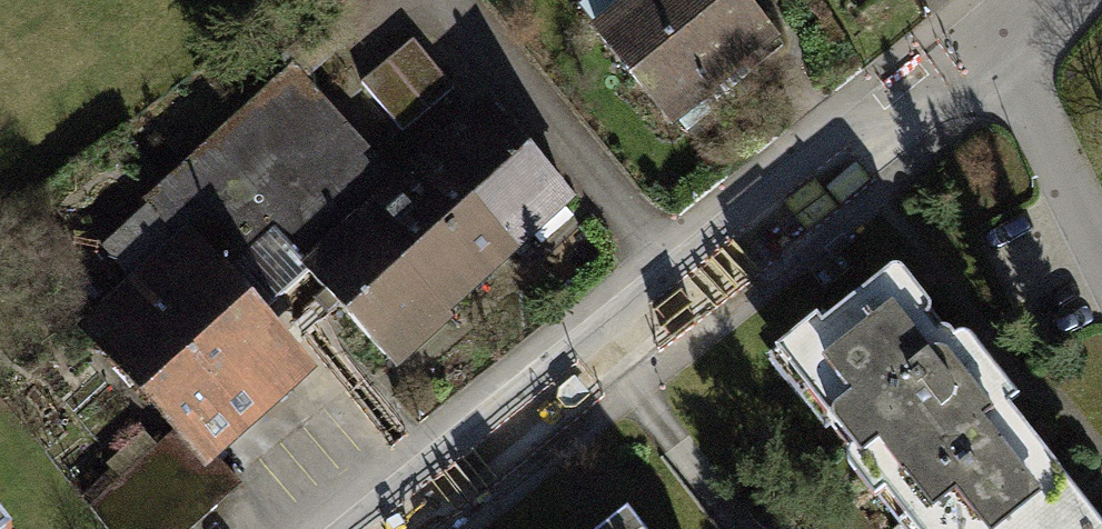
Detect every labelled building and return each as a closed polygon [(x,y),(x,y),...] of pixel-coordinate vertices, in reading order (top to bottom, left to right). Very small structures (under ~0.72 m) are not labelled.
[(739,0),(584,0),(576,6),(668,122),(707,91),(715,102),(749,75),(745,71),(776,47),(739,0)] [(401,132),(453,88),(413,41),(361,85),(401,132)] [(314,388),(254,321),(300,280),(396,195),(292,79),(98,251),(133,290),(74,343),(204,487),(314,388)] [(583,218),(488,112),(396,195),(300,280),(395,386),(583,218)] [(898,268),(783,358),(919,528),(1101,528),(1101,524),(1080,497),(969,356),(898,268)] [(214,508),(158,446),(85,512),(100,528),(190,528),(214,508)] [(638,508),(611,528),(655,528),(638,508)] [(0,515),(0,528),(11,528),(0,515)]
